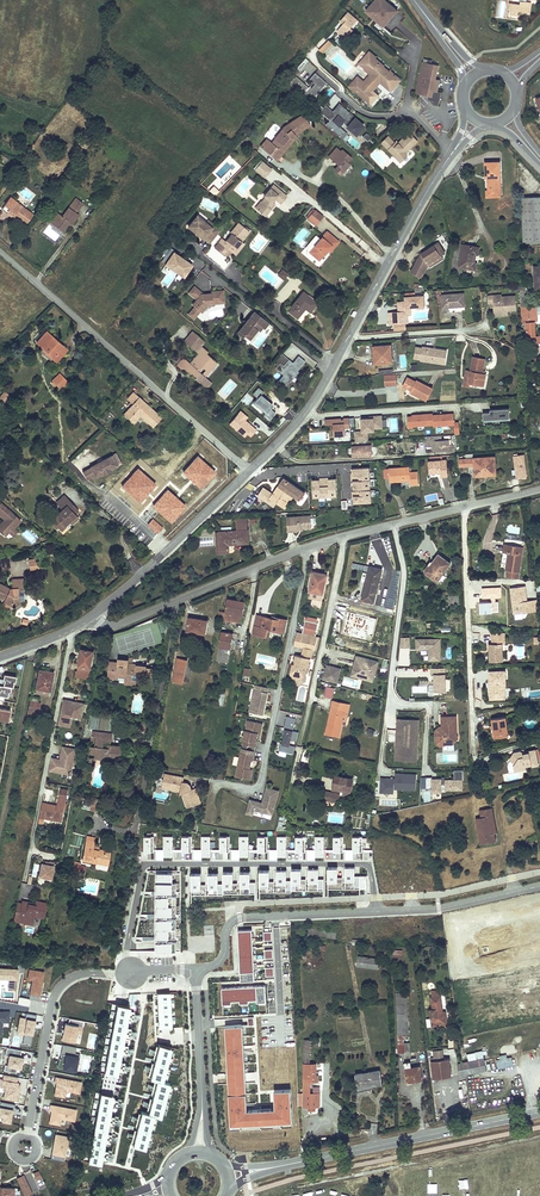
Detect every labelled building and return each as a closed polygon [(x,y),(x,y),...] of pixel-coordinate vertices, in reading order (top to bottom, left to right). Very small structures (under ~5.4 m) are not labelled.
[(398,12),(384,0),(377,0),(366,12),(384,28),(398,12)] [(520,4),(510,3),(509,10),(511,10),(510,15),(518,16),(519,11),(527,13),(527,10),(529,10),(530,2),(526,1),(526,0),(521,0),(520,4)] [(347,12),(340,20),(345,24),(338,33),(344,38),(359,22),(347,12)] [(329,41),(321,51),(325,55),(334,45),(329,41)] [(353,62),(356,58),(349,53),(346,57),(353,62)] [(357,78),(350,87),(371,105),(378,96),(373,91),(376,87),(373,84),(377,79),(390,91),(400,79),(390,71),(387,74),(382,69),(385,67),(369,53),(361,62),(367,67),(365,70),(371,75),(363,83),(357,78)] [(299,71),(308,62),(305,59),(296,69),(299,71)] [(435,81),(438,67),(431,65),(432,62),(427,61),(427,64),(423,64),(416,94),(428,97),(428,99),(433,105),(438,106),(441,94),(437,93),(439,82),(435,81)] [(312,99),(326,84),(315,73),(309,80),(314,85),(310,90),(296,77),(287,86),(307,104),(312,99)] [(318,104),(312,99),(307,104),(314,110),(318,104)] [(351,116),(347,113),(348,112),(339,104),(332,112),(334,114),(328,121),(324,125),(329,129),(337,136),(338,137),(343,131),(339,127),(343,122),(347,126),(357,134),(363,127),(354,119),(351,122),(350,120),(348,119),(351,116)] [(334,114),(332,112),(325,105),(322,108),(320,110),(319,112),(328,121),(334,114)] [(284,127),(275,138),(285,147),(292,139),(297,135),(310,125),(303,115),(284,127)] [(268,131),(274,136),(279,130),(273,125),(268,131)] [(357,134),(347,126),(346,128),(355,136),(357,134)] [(374,142),(366,133),(362,137),(367,142),(369,140),(372,144),(374,142)] [(387,136),(379,143),(385,149),(387,149),(389,150),(389,153),(392,156),(394,155),(400,162),(405,157),(405,152),(409,149),(416,142),(407,133),(396,143),(393,143),(387,136)] [(275,138),(271,143),(279,149),(272,157),(277,161),(294,141),(298,137),(297,135),(292,139),(285,147),(275,138)] [(267,139),(260,147),(272,157),(279,149),(271,143),(267,139)] [(351,158),(342,150),(340,152),(336,148),(328,157),(335,163),(336,162),(338,164),(339,164),(339,165),(338,165),(334,170),(340,175),(349,165),(347,163),(351,158)] [(394,155),(392,156),(399,163),(400,162),(394,155)] [(500,191),(499,160),(485,161),(485,176),(487,176),(490,176),(490,179),(487,182),(488,189),(490,192),(500,191)] [(262,163),(256,171),(266,179),(272,171),(262,163)] [(264,204),(259,211),(263,215),(269,208),(272,210),(276,205),(273,203),(275,200),(281,205),(287,197),(273,186),(264,197),(266,199),(262,203),(264,204)] [(521,198),(523,243),(539,242),(539,197),(521,198)] [(61,215),(55,223),(65,231),(69,225),(71,222),(74,224),(81,215),(79,213),(85,204),(77,199),(63,217),(61,215)] [(261,202),(256,209),(259,211),(264,204),(262,203),(261,202)] [(9,203),(3,211),(8,215),(10,213),(26,226),(33,217),(16,203),(14,206),(9,203)] [(269,208),(263,215),(266,217),(272,210),(269,208)] [(322,218),(314,211),(307,219),(315,226),(322,218)] [(58,212),(51,220),(55,223),(61,215),(58,212)] [(201,213),(198,217),(205,223),(208,219),(201,213)] [(205,236),(211,241),(221,230),(214,225),(212,228),(197,216),(189,227),(203,239),(205,236)] [(221,239),(214,248),(222,255),(224,253),(226,255),(228,252),(230,253),(231,252),(235,255),(239,251),(236,248),(241,242),(249,232),(248,231),(249,230),(246,227),(245,228),(238,223),(230,233),(231,234),(225,242),(221,239)] [(327,232),(309,254),(320,262),(329,250),(332,246),(334,248),(336,249),(340,243),(327,232)] [(241,242),(236,248),(239,251),(244,244),(241,242)] [(411,272),(421,277),(429,264),(441,256),(445,253),(438,243),(422,253),(423,254),(420,258),(419,258),(411,272)] [(479,248),(462,245),(459,267),(475,270),(479,248)] [(165,256),(170,248),(167,246),(162,253),(165,256)] [(182,259),(179,257),(174,254),(175,252),(170,248),(165,256),(161,262),(166,265),(172,269),(174,265),(181,269),(178,273),(184,277),(191,265),(182,259)] [(441,256),(429,264),(430,266),(442,258),(441,256)] [(178,273),(181,269),(174,265),(172,269),(178,273)] [(288,275),(282,270),(277,276),(283,281),(288,275)] [(527,284),(520,284),(520,308),(528,307),(527,284)] [(224,303),(223,291),(211,292),(211,294),(207,294),(208,296),(203,296),(203,295),(201,293),(194,287),(188,294),(196,300),(192,305),(195,307),(188,315),(194,320),(200,312),(202,313),(207,307),(212,306),(212,305),(224,303)] [(303,292),(288,311),(297,319),(305,309),(310,313),(318,304),(303,292)] [(406,302),(402,302),(403,309),(401,309),(401,312),(391,312),(392,324),(396,323),(396,331),(406,330),(405,323),(407,322),(407,315),(406,308),(410,308),(417,307),(417,308),(424,308),(424,296),(415,296),(415,292),(405,293),(406,302)] [(464,293),(442,294),(443,307),(465,305),(464,293)] [(516,310),(515,296),(499,297),(499,295),(492,295),(493,303),(493,312),(507,311),(507,310),(516,310)] [(536,322),(538,322),(537,312),(534,312),(534,307),(528,307),(520,308),(521,314),(521,322),(521,323),(528,322),(529,338),(531,337),(531,343),(532,343),(532,347),(539,346),(539,343),(539,337),(537,337),(536,322)] [(255,312),(239,331),(250,339),(260,326),(263,328),(264,329),(268,324),(255,312)] [(260,326),(250,339),(253,342),(263,328),(260,326)] [(47,331),(37,343),(53,358),(52,359),(55,362),(62,354),(58,350),(62,346),(47,331)] [(184,359),(178,366),(181,369),(185,369),(190,374),(191,373),(193,374),(191,376),(195,380),(196,379),(202,384),(206,378),(196,370),(200,366),(209,373),(217,363),(207,354),(209,352),(200,345),(203,342),(192,331),(188,336),(195,342),(190,347),(198,354),(189,364),(184,359)] [(239,331),(237,333),(250,344),(253,342),(250,339),(239,331)] [(188,336),(183,341),(190,347),(195,342),(188,336)] [(391,345),(373,346),(375,363),(392,362),(391,345)] [(62,346),(58,350),(62,354),(66,349),(62,346)] [(444,364),(446,350),(423,347),(422,348),(416,347),(414,358),(421,359),(421,360),(444,364)] [(295,370),(300,365),(301,366),(305,362),(298,356),(292,363),(290,366),(289,364),(290,362),(281,354),(274,363),(277,366),(275,369),(283,376),(278,383),(283,387),(293,375),(294,376),(298,372),(297,371),(295,370)] [(485,360),(473,358),(470,371),(469,375),(465,375),(463,386),(470,388),(471,382),(483,385),(486,374),(482,373),(483,370),(485,360)] [(58,375),(51,382),(56,386),(63,379),(58,375)] [(283,387),(278,383),(276,384),(283,390),(294,376),(293,375),(283,387)] [(395,375),(383,376),(384,386),(396,385),(395,375)] [(206,378),(202,384),(207,389),(212,383),(206,378)] [(407,378),(403,387),(407,389),(409,384),(411,380),(407,378)] [(63,379),(56,386),(60,390),(67,383),(63,379)] [(432,389),(416,381),(416,382),(411,380),(409,384),(414,386),(411,391),(410,393),(419,398),(421,396),(427,399),(432,389)] [(4,393),(1,397),(8,404),(12,399),(4,393)] [(133,404),(124,415),(133,423),(140,416),(153,427),(160,417),(147,405),(145,407),(141,404),(143,402),(134,393),(128,399),(133,404)] [(492,420),(493,425),(500,424),(499,419),(509,418),(509,409),(490,410),(490,413),(482,413),(483,420),(492,420)] [(407,417),(408,428),(413,428),(413,426),(433,425),(434,426),(454,425),(455,434),(460,434),(459,422),(454,423),(454,414),(433,416),(433,414),(412,415),(412,417),(407,417)] [(355,433),(355,441),(367,440),(366,431),(373,431),(373,429),(382,428),(381,416),(368,417),(368,419),(361,419),(361,432),(355,433)] [(348,419),(326,420),(326,426),(334,425),(334,437),(344,437),(343,428),(349,428),(348,419)] [(442,436),(427,437),(428,447),(434,446),(435,452),(449,451),(454,450),(453,445),(452,445),(452,439),(442,440),(442,436)] [(371,445),(352,446),(353,457),(371,456),(371,445)] [(116,454),(112,457),(117,467),(121,464),(116,454)] [(523,455),(513,456),(517,478),(522,477),(522,479),(527,478),(523,455)] [(442,456),(431,456),(431,461),(430,461),(431,473),(441,473),(441,477),(448,477),(447,460),(442,461),(442,456)] [(91,468),(82,473),(86,480),(94,476),(95,478),(101,475),(102,476),(111,471),(110,470),(117,467),(112,457),(90,468),(91,468)] [(494,457),(459,460),(460,467),(473,466),(475,476),(496,475),(494,457)] [(388,469),(389,477),(389,482),(410,480),(410,485),(418,484),(418,472),(410,473),(409,467),(388,469)] [(369,469),(351,470),(353,505),(371,504),(369,469)] [(274,506),(276,502),(278,499),(283,502),(289,493),(293,496),(299,500),(305,492),(284,478),(273,494),(264,488),(259,495),(274,506)] [(336,479),(312,480),(313,499),(336,498),(336,479)] [(278,499),(276,502),(285,508),(293,496),(289,493),(283,502),(278,499)] [(55,515),(48,522),(56,528),(57,527),(62,531),(66,527),(64,526),(69,521),(72,524),(78,518),(75,515),(72,513),(76,509),(62,497),(56,504),(62,509),(56,516),(55,515)] [(21,520),(1,503),(0,504),(0,515),(5,519),(0,525),(0,528),(0,531),(1,532),(0,532),(2,534),(3,534),(5,536),(13,527),(14,528),(21,520)] [(310,515),(286,517),(288,532),(298,531),(297,529),(303,528),(311,528),(311,523),(310,518),(310,515)] [(220,532),(218,532),(220,550),(229,549),(228,545),(249,543),(247,519),(235,520),(236,530),(231,531),(231,527),(220,528),(220,532)] [(10,540),(18,531),(14,528),(13,527),(5,536),(10,540)] [(220,550),(218,532),(215,532),(217,554),(229,553),(229,549),(220,550)] [(518,578),(523,547),(504,544),(503,552),(509,553),(506,569),(508,570),(507,577),(518,578)] [(437,581),(451,563),(438,554),(432,563),(427,570),(425,569),(425,571),(425,572),(426,573),(427,575),(431,577),(437,581)] [(37,559),(28,560),(29,571),(39,570),(37,559)] [(367,580),(362,599),(374,602),(382,570),(370,567),(368,573),(371,574),(369,581),(367,580)] [(321,576),(313,575),(309,592),(323,594),(327,576),(321,574),(321,576)] [(8,589),(0,585),(0,598),(4,600),(3,601),(13,605),(14,602),(21,602),(20,596),(19,596),(19,591),(24,590),(23,579),(12,580),(12,589),(8,589)] [(459,591),(450,591),(450,605),(459,604),(459,591)] [(323,594),(309,592),(308,598),(321,601),(323,594)] [(240,601),(227,599),(225,612),(223,612),(221,619),(240,623),(242,615),(243,615),(245,604),(239,603),(240,601)] [(11,609),(13,605),(3,601),(1,604),(11,609)] [(284,632),(286,620),(272,617),(272,618),(257,615),(253,634),(266,636),(268,629),(282,632),(284,632)] [(301,633),(314,636),(317,623),(316,623),(316,620),(304,617),(301,633)] [(202,620),(189,618),(187,631),(205,633),(207,622),(201,621),(202,620)] [(269,637),(270,631),(282,633),(282,632),(268,629),(266,636),(269,637)] [(295,631),(292,646),(304,648),(312,650),(313,651),(316,636),(314,636),(301,633),(296,632),(295,631)] [(216,661),(228,663),(233,634),(221,632),(216,661)] [(505,633),(492,634),(493,644),(490,644),(490,651),(492,651),(492,653),(490,653),(491,662),(504,661),(503,644),(505,643),(505,633)] [(400,649),(409,649),(409,638),(401,639),(400,649)] [(416,640),(416,650),(429,650),(429,656),(440,656),(440,639),(416,640)] [(302,657),(310,658),(312,650),(304,648),(302,657)] [(90,669),(93,651),(81,649),(78,666),(90,669)] [(310,658),(302,657),(295,655),(293,661),(294,661),(294,664),(292,664),(291,664),(289,673),(294,674),(297,679),(304,675),(306,668),(308,668),(310,658)] [(378,662),(356,655),(354,663),(356,664),(355,666),(353,666),(350,675),(359,678),(360,674),(374,677),(378,662)] [(182,683),(187,660),(177,658),(172,681),(182,683)] [(119,663),(110,662),(110,666),(108,666),(108,670),(110,670),(109,678),(118,679),(118,676),(126,677),(126,679),(132,680),(132,674),(136,675),(152,676),(153,669),(146,668),(146,666),(132,665),(127,664),(128,661),(128,659),(119,659),(119,663)] [(337,682),(340,669),(327,665),(324,676),(331,677),(330,681),(337,682)] [(88,680),(90,669),(78,666),(78,671),(76,671),(75,677),(88,680)] [(446,668),(431,668),(431,674),(434,674),(435,683),(436,683),(436,685),(435,685),(435,692),(447,691),(446,668)] [(50,672),(39,670),(35,694),(47,696),(48,691),(50,691),(51,682),(48,681),(50,672)] [(505,672),(490,672),(490,685),(491,685),(492,688),(490,688),(491,700),(502,699),(502,693),(504,693),(503,685),(505,685),(506,685),(505,672)] [(16,676),(4,674),(3,679),(0,679),(0,685),(11,687),(13,687),(14,682),(15,682),(16,676)] [(132,680),(126,679),(126,684),(135,685),(136,675),(132,674),(132,680)] [(360,681),(346,677),(344,684),(358,688),(360,681)] [(9,692),(10,692),(11,687),(0,685),(0,701),(4,701),(5,697),(8,697),(9,692)] [(268,688),(254,685),(253,689),(255,690),(253,700),(251,700),(248,711),(262,714),(265,703),(264,703),(264,700),(266,700),(268,688)] [(332,689),(326,687),(324,696),(330,698),(332,689)] [(72,701),(63,699),(58,725),(66,726),(67,720),(71,720),(72,716),(81,718),(84,704),(75,702),(75,703),(71,703),(72,701)] [(38,703),(30,701),(28,710),(37,712),(39,712),(40,703),(38,703)] [(340,703),(333,701),(331,712),(333,713),(334,707),(339,709),(340,703)] [(349,704),(340,703),(339,709),(334,707),(333,713),(331,712),(329,720),(330,720),(330,723),(328,723),(326,734),(339,737),(342,721),(343,716),(345,716),(347,710),(348,711),(349,704)] [(8,722),(11,710),(0,708),(0,721),(8,722)] [(295,718),(285,716),(278,749),(292,752),(293,746),(288,745),(289,739),(295,741),(297,731),(292,730),(295,718)] [(457,735),(456,716),(442,717),(442,727),(442,730),(441,729),(439,731),(440,733),(440,735),(439,736),(439,737),(439,739),(439,740),(440,742),(442,741),(444,741),(446,741),(449,741),(451,741),(453,741),(455,741),(456,740),(457,739),(457,738),(457,736),(457,735)] [(398,717),(396,759),(417,760),(419,718),(398,717)] [(506,718),(492,720),(493,726),(493,728),(493,729),(494,735),(508,733),(506,718)] [(262,724),(247,720),(244,731),(243,737),(241,743),(255,747),(256,742),(255,741),(257,733),(260,733),(262,724)] [(440,744),(454,743),(456,740),(455,741),(453,741),(451,741),(449,741),(446,741),(444,741),(442,741),(440,742),(439,740),(439,739),(439,737),(439,736),(440,735),(440,733),(439,731),(441,729),(442,730),(442,727),(440,727),(437,732),(437,741),(437,742),(438,743),(438,744),(439,744),(440,744)] [(111,746),(112,734),(92,732),(91,740),(97,740),(96,746),(92,746),(91,753),(96,754),(102,755),(101,759),(107,760),(108,757),(121,759),(122,747),(111,746)] [(51,757),(49,770),(71,774),(75,749),(63,747),(61,759),(51,757)] [(514,753),(510,760),(516,764),(522,768),(526,767),(533,766),(533,768),(539,766),(536,751),(530,752),(530,754),(525,755),(525,758),(524,758),(523,756),(523,754),(521,752),(514,753)] [(252,755),(239,752),(234,776),(249,779),(251,769),(248,769),(250,760),(251,760),(252,755)] [(515,772),(526,770),(526,767),(522,768),(516,764),(514,766),(515,772)] [(432,777),(421,777),(420,788),(431,788),(431,792),(442,792),(442,789),(462,789),(462,770),(454,771),(454,780),(446,780),(444,777),(442,777),(441,779),(432,779),(432,777)] [(380,778),(379,792),(394,792),(394,789),(416,790),(417,774),(395,773),(395,778),(380,778)] [(183,777),(167,774),(166,780),(168,780),(167,788),(180,791),(182,793),(186,806),(192,805),(194,805),(194,804),(200,802),(196,788),(191,789),(190,786),(188,786),(186,784),(185,782),(182,781),(183,777)] [(349,796),(353,779),(335,776),(332,789),(339,790),(339,788),(344,789),(343,795),(349,796)] [(253,809),(255,810),(254,814),(260,816),(262,812),(268,814),(269,808),(272,809),(277,791),(265,787),(262,799),(262,800),(262,803),(261,803),(254,801),(253,805),(247,804),(245,813),(251,815),(253,809)] [(44,819),(62,822),(68,790),(60,789),(57,806),(47,804),(44,819)] [(333,793),(324,791),(322,799),(331,801),(333,793)] [(333,793),(331,801),(338,802),(339,794),(333,793)] [(492,808),(480,810),(482,818),(476,819),(481,844),(495,841),(494,833),(492,833),(490,822),(492,821),(491,817),(494,816),(492,808)] [(290,816),(282,814),(280,824),(288,825),(290,816)] [(156,835),(146,834),(145,853),(156,853),(156,835)] [(268,834),(259,834),(259,853),(268,853),(268,834)] [(306,834),(298,834),(298,853),(306,853),(306,834)] [(345,834),(334,834),(334,853),(345,853),(345,834)] [(193,835),(184,835),(183,853),(193,853),(193,835)] [(212,835),(203,835),(202,857),(212,857),(212,835)] [(230,835),(221,835),(221,853),(230,853),(230,835)] [(249,836),(240,835),(240,857),(249,857),(249,836)] [(96,838),(87,836),(82,860),(109,864),(111,851),(99,849),(99,851),(94,850),(94,846),(96,838)] [(173,836),(165,836),(165,858),(173,858),(173,836)] [(288,836),(278,836),(277,857),(287,858),(288,836)] [(325,836),(315,836),(315,858),(325,858),(325,836)] [(40,862),(37,876),(50,878),(53,862),(48,861),(48,862),(44,861),(43,863),(40,862)] [(346,867),(330,867),(330,889),(346,888),(346,867)] [(361,867),(346,867),(346,888),(362,888),(362,874),(361,867)] [(310,869),(295,868),(295,890),(311,890),(310,869)] [(327,868),(312,868),(312,890),(328,889),(327,868)] [(294,869),(278,869),(278,891),(294,891),(294,869)] [(276,870),(261,870),(261,891),(277,891),(276,870)] [(255,871),(240,871),(240,893),(256,892),(255,871)] [(238,872),(223,872),(223,894),(239,893),(238,872)] [(182,952),(182,873),(155,873),(155,952),(182,952)] [(204,873),(189,873),(189,895),(205,894),(204,873)] [(221,873),(205,873),(205,895),(221,895),(221,873)] [(370,873),(362,874),(362,888),(369,888),(370,873)] [(36,903),(23,900),(23,903),(19,920),(32,923),(34,915),(44,917),(46,902),(36,900),(36,903)] [(23,903),(17,902),(14,919),(19,920),(23,903)] [(459,913),(445,914),(446,925),(460,924),(459,913)] [(252,928),(239,929),(242,980),(255,979),(252,928)] [(264,931),(264,940),(272,939),(271,931),(264,931)] [(448,968),(457,967),(455,943),(447,944),(448,968)] [(402,951),(394,951),(394,961),(402,961),(402,951)] [(379,959),(358,956),(357,966),(362,967),(362,963),(373,965),(373,968),(378,969),(379,959)] [(0,966),(0,977),(18,978),(18,967),(0,966)] [(274,966),(266,967),(266,976),(274,975),(274,966)] [(45,971),(29,968),(27,978),(32,979),(30,993),(40,995),(45,971)] [(265,984),(222,986),(223,1004),(232,1004),(232,999),(240,999),(240,1003),(249,1002),(249,998),(257,997),(257,1002),(266,1001),(265,984)] [(430,991),(433,1010),(430,1010),(431,1020),(434,1020),(435,1028),(445,1026),(444,1019),(447,1018),(446,1012),(443,1013),(440,990),(430,991)] [(409,1034),(407,993),(396,994),(397,1003),(397,1015),(398,1029),(399,1043),(399,1053),(405,1052),(405,1047),(404,1043),(404,1035),(409,1034)] [(170,995),(156,995),(157,1030),(171,1030),(170,995)] [(20,997),(18,1003),(30,1005),(31,999),(20,997)] [(117,1005),(104,1074),(116,1076),(129,1007),(117,1005)] [(2,1035),(3,1021),(9,1022),(10,1011),(0,1010),(0,1035),(2,1035)] [(26,1017),(20,1016),(16,1032),(24,1034),(24,1032),(26,1032),(33,1033),(37,1015),(28,1013),(27,1016),(26,1017)] [(72,1022),(65,1022),(62,1039),(76,1042),(78,1032),(82,1032),(83,1025),(79,1024),(78,1024),(72,1022)] [(243,1023),(226,1024),(231,1127),(293,1124),(292,1086),(277,1088),(277,1106),(248,1107),(243,1023)] [(33,1033),(26,1032),(23,1044),(31,1045),(33,1033)] [(311,1081),(318,1081),(318,1075),(316,1075),(316,1065),(316,1063),(311,1063),(310,1043),(310,1040),(302,1040),(303,1107),(309,1107),(309,1093),(309,1086),(311,1086),(311,1081)] [(150,1114),(141,1111),(133,1145),(147,1148),(155,1115),(163,1117),(172,1083),(168,1082),(176,1048),(158,1043),(149,1079),(158,1081),(150,1114)] [(21,1050),(7,1047),(6,1055),(9,1056),(7,1065),(5,1064),(4,1070),(16,1072),(17,1066),(21,1066),(24,1055),(20,1054),(21,1050)] [(431,1057),(431,1060),(443,1059),(442,1050),(434,1051),(434,1057),(431,1057)] [(79,1054),(66,1051),(63,1067),(76,1069),(79,1054)] [(498,1061),(499,1068),(512,1065),(511,1058),(506,1059),(505,1056),(501,1057),(501,1060),(498,1061)] [(443,1059),(431,1060),(433,1078),(451,1076),(449,1058),(443,1059)] [(484,1058),(458,1063),(460,1076),(487,1070),(484,1058)] [(405,1062),(407,1082),(421,1080),(420,1066),(411,1068),(410,1062),(405,1062)] [(380,1070),(355,1074),(358,1090),(363,1090),(363,1087),(373,1086),(383,1085),(380,1070)] [(4,1074),(3,1078),(0,1078),(0,1087),(5,1088),(4,1097),(18,1099),(21,1084),(18,1083),(19,1081),(17,1081),(18,1077),(4,1074)] [(82,1081),(56,1076),(55,1083),(56,1083),(54,1095),(65,1097),(66,1090),(80,1093),(82,1081)] [(113,1097),(100,1095),(88,1163),(101,1165),(113,1097)] [(77,1109),(51,1104),(49,1110),(51,1110),(49,1122),(61,1124),(62,1118),(75,1120),(77,1109)] [(0,1105),(0,1114),(3,1115),(2,1122),(11,1124),(12,1116),(13,1107),(0,1105)] [(70,1136),(56,1133),(52,1154),(66,1156),(70,1136)] [(83,1169),(82,1184),(92,1185),(92,1169),(83,1169)] [(39,1170),(34,1172),(37,1180),(42,1177),(39,1170)] [(24,1173),(17,1177),(25,1195),(33,1192),(24,1173)] [(15,1186),(0,1185),(0,1195),(14,1195),(15,1186)]
